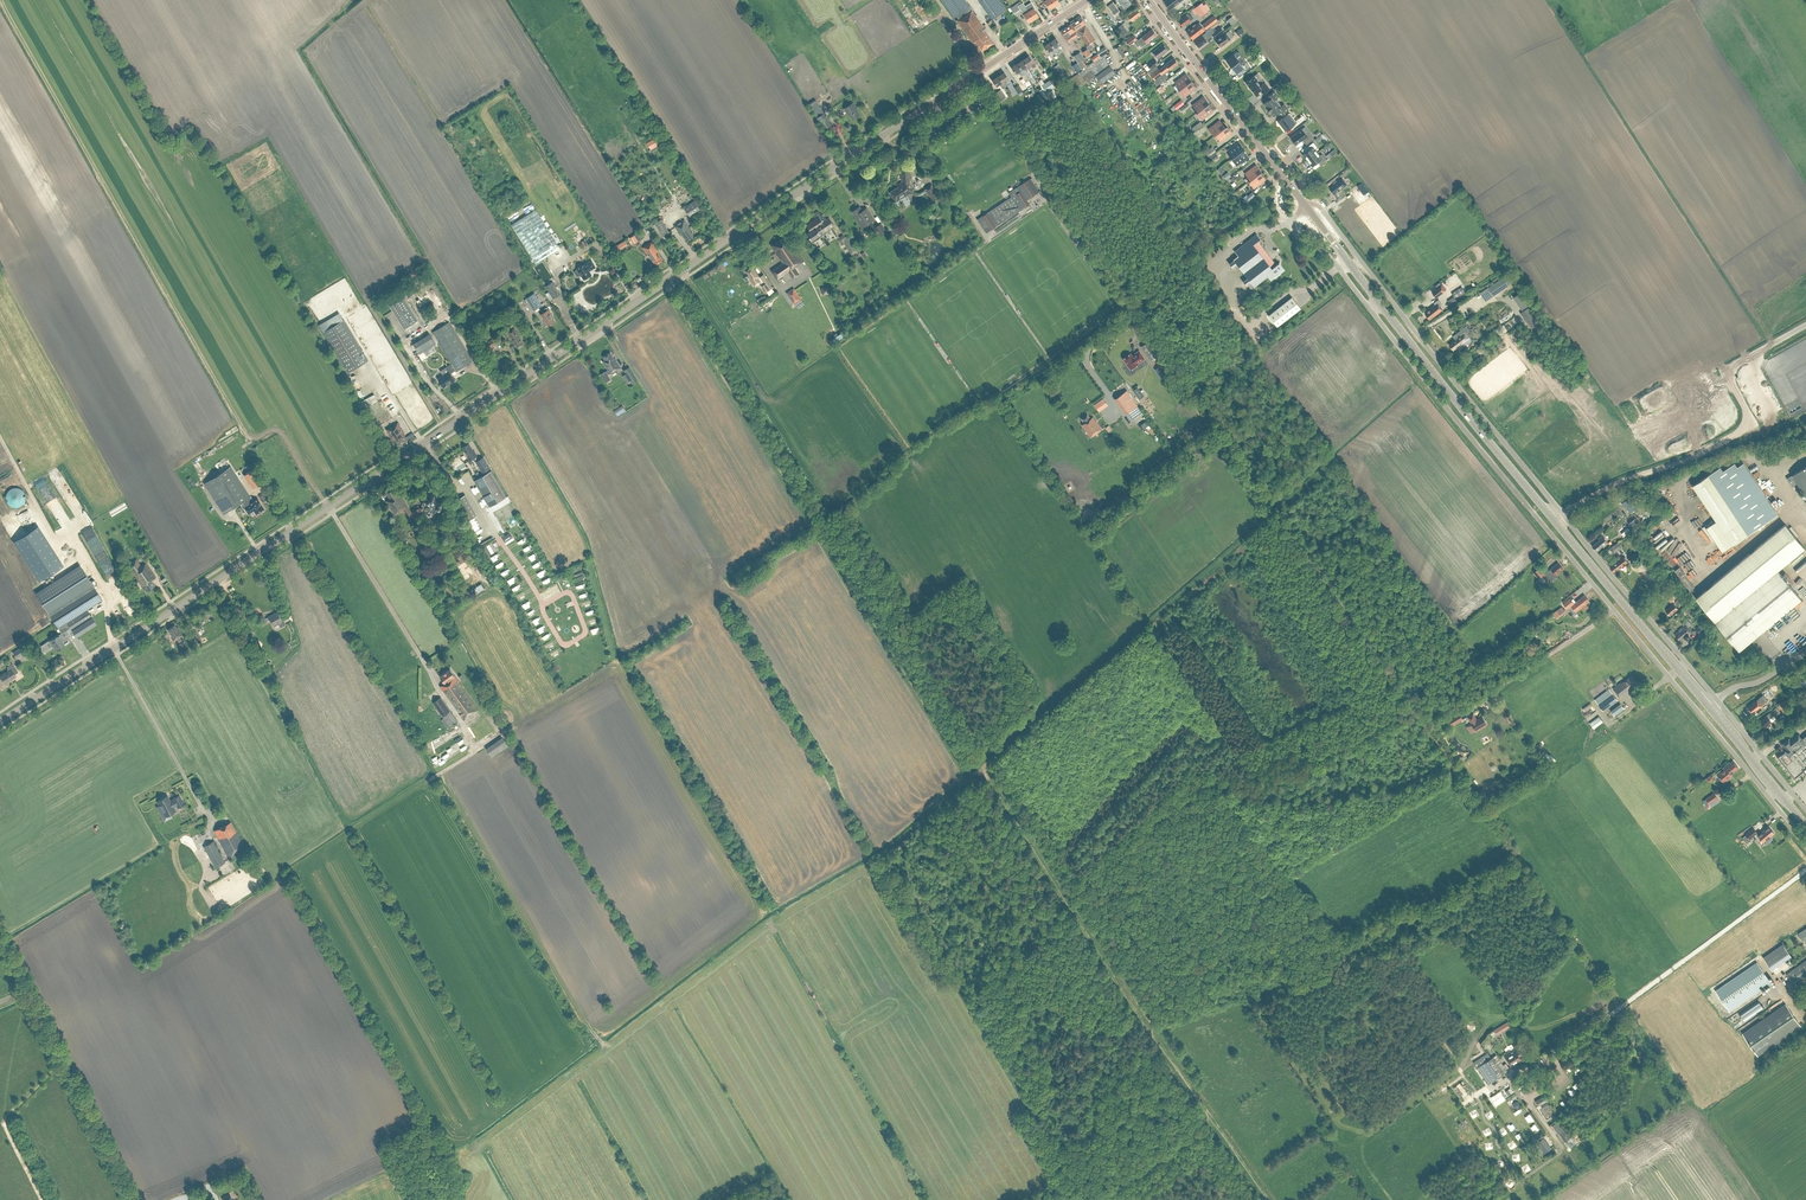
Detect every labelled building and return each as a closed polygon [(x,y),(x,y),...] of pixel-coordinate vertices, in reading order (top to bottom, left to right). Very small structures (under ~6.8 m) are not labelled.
[(971,9),(969,10),(967,8),(969,6),(965,0),(942,0),(954,17),(956,16),(958,18),(956,20),(975,46),(976,45),(980,51),(993,43),(985,32),(985,28),(971,9)] [(999,0),(977,0),(976,0),(990,20),(1005,9),(999,0)] [(1042,1),(1044,2),(1045,1),(1049,9),(1054,5),(1051,0),(1041,0),(1042,1)] [(1123,10),(1133,2),(1132,0),(1115,0),(1123,10)] [(1164,1),(1169,9),(1181,0),(1165,0),(1164,1)] [(1020,1),(1010,7),(1012,11),(1013,13),(1021,8),(1022,9),(1021,10),(1023,14),(1028,22),(1033,19),(1025,6),(1023,2),(1022,3),(1020,1)] [(1031,2),(1025,6),(1033,19),(1038,16),(1034,9),(1035,8),(1031,2)] [(1121,12),(1116,7),(1112,2),(1107,6),(1115,17),(1121,12)] [(1194,7),(1192,10),(1195,14),(1198,12),(1201,16),(1201,15),(1205,12),(1207,11),(1201,2),(1194,7)] [(1140,14),(1135,8),(1127,14),(1122,18),(1125,21),(1130,17),(1132,20),(1140,14)] [(1188,12),(1178,20),(1182,26),(1190,20),(1193,17),(1191,14),(1190,15),(1188,12)] [(1214,14),(1211,17),(1202,24),(1205,28),(1206,29),(1212,24),(1218,20),(1214,14)] [(1081,17),(1076,20),(1070,24),(1075,31),(1076,30),(1086,46),(1095,40),(1086,26),(1085,24),(1086,24),(1081,17)] [(1198,23),(1187,32),(1192,39),(1204,30),(1205,28),(1202,24),(1201,24),(1199,22),(1198,23)] [(1070,24),(1065,27),(1072,38),(1077,35),(1074,31),(1075,31),(1070,24)] [(1124,34),(1127,31),(1121,24),(1118,27),(1122,32),(1124,34)] [(1065,27),(1060,31),(1064,38),(1065,38),(1067,42),(1072,38),(1065,27)] [(1204,31),(1205,32),(1202,35),(1201,35),(1194,41),(1198,47),(1206,41),(1206,40),(1212,35),(1214,38),(1223,32),(1222,31),(1224,29),(1222,27),(1220,28),(1220,27),(1213,31),(1210,27),(1204,31)] [(1241,27),(1235,32),(1239,37),(1245,33),(1241,27)] [(1137,40),(1136,39),(1133,34),(1125,40),(1129,44),(1133,41),(1137,46),(1139,44),(1141,46),(1146,42),(1156,35),(1151,29),(1141,36),(1137,40)] [(1226,33),(1225,33),(1215,41),(1220,46),(1233,37),(1232,35),(1232,36),(1228,31),(1226,33)] [(1050,42),(1057,52),(1059,50),(1057,48),(1056,48),(1055,47),(1059,44),(1055,38),(1050,42)] [(1057,52),(1050,42),(1044,46),(1048,52),(1052,49),(1053,50),(1052,51),(1054,54),(1057,52)] [(1161,54),(1167,50),(1162,43),(1152,51),(1157,58),(1162,55),(1161,54)] [(1119,46),(1116,48),(1122,57),(1125,55),(1119,46)] [(1104,47),(1096,51),(1096,52),(1099,57),(1107,52),(1104,47)] [(1090,53),(1087,48),(1082,52),(1085,57),(1090,53)] [(1253,60),(1257,65),(1265,59),(1259,51),(1255,54),(1258,57),(1253,60)] [(1078,62),(1081,59),(1083,58),(1079,52),(1073,56),(1078,62)] [(1023,59),(1027,65),(1030,63),(1033,67),(1035,66),(1033,62),(1029,55),(1023,59)] [(1233,55),(1226,60),(1235,72),(1236,71),(1239,75),(1249,66),(1245,61),(1240,64),(1233,55)] [(1102,56),(1100,57),(1068,80),(1074,90),(1095,75),(1101,83),(1115,73),(1102,56)] [(1158,68),(1153,71),(1150,74),(1155,81),(1153,82),(1156,85),(1168,76),(1164,72),(1169,68),(1170,69),(1177,63),(1173,57),(1165,63),(1165,64),(1158,69),(1158,68)] [(798,67),(798,58),(795,58),(795,59),(791,59),(791,62),(790,62),(789,66),(798,67)] [(1027,65),(1023,59),(1017,63),(1024,74),(1027,72),(1025,69),(1023,69),(1022,68),(1027,65)] [(1081,59),(1078,62),(1077,62),(1081,68),(1085,65),(1081,59)] [(1155,59),(1147,65),(1148,67),(1150,69),(1151,68),(1158,63),(1155,59)] [(1076,62),(1074,64),(1071,66),(1075,71),(1080,68),(1076,62)] [(1024,74),(1017,63),(1011,67),(1015,73),(1020,70),(1020,71),(1020,73),(1021,75),(1024,74)] [(1058,74),(1062,71),(1057,64),(1053,67),(1058,74)] [(1008,78),(1004,72),(998,76),(1005,86),(1008,85),(1006,82),(1004,82),(1003,81),(1008,78)] [(1191,80),(1188,76),(1185,73),(1173,82),(1176,85),(1179,89),(1189,81),(1191,80)] [(1253,75),(1245,82),(1254,94),(1259,90),(1263,94),(1269,88),(1264,81),(1264,82),(1260,84),(1253,76),(1253,75)] [(1005,86),(998,76),(992,80),(996,86),(1001,83),(1001,84),(1001,86),(1002,88),(1005,86)] [(1050,79),(1042,85),(1047,92),(1055,86),(1050,79)] [(1194,88),(1189,81),(1179,89),(1178,90),(1184,96),(1194,88)] [(994,93),(1000,102),(1006,97),(1000,89),(994,93)] [(1264,103),(1268,109),(1278,102),(1275,98),(1278,96),(1273,90),(1267,95),(1270,98),(1264,103)] [(1197,111),(1207,104),(1208,103),(1203,96),(1192,105),(1197,111)] [(853,102),(844,108),(848,115),(849,115),(852,119),(860,114),(856,108),(856,107),(853,102)] [(1189,106),(1187,102),(1179,109),(1182,112),(1189,106)] [(1268,109),(1273,115),(1279,111),(1282,114),(1288,109),(1283,104),(1281,106),(1278,102),(1268,109)] [(832,125),(824,112),(818,104),(811,109),(824,130),(832,125)] [(1207,104),(1197,111),(1196,112),(1201,119),(1212,111),(1207,104)] [(1289,112),(1278,121),(1285,131),(1292,126),(1294,128),(1306,119),(1303,114),(1295,120),(1289,112)] [(1208,129),(1213,135),(1215,134),(1224,127),(1219,120),(1208,129)] [(1200,124),(1202,129),(1211,126),(1209,121),(1200,124)] [(1224,127),(1215,134),(1220,141),(1231,132),(1226,126),(1224,127)] [(1301,129),(1290,137),(1295,144),(1302,139),(1306,144),(1314,138),(1308,131),(1304,133),(1301,129)] [(648,140),(652,147),(659,142),(655,135),(648,140)] [(1232,157),(1242,150),(1243,149),(1238,142),(1227,150),(1232,157)] [(1302,154),(1306,160),(1317,152),(1314,149),(1317,147),(1313,142),(1307,146),(1309,149),(1302,154)] [(1216,151),(1212,146),(1206,150),(1210,155),(1216,151)] [(1242,150),(1232,157),(1231,158),(1236,165),(1247,156),(1242,150)] [(1319,156),(1317,152),(1306,160),(1311,166),(1318,161),(1320,163),(1325,159),(1322,154),(1319,156)] [(1326,165),(1316,173),(1322,181),(1336,170),(1330,162),(1333,160),(1331,157),(1324,162),(1326,165)] [(1245,173),(1250,180),(1259,172),(1261,171),(1256,165),(1245,173)] [(902,181),(898,184),(899,186),(889,192),(895,201),(912,190),(909,185),(908,168),(901,168),(902,181)] [(1339,174),(1340,176),(1344,174),(1345,175),(1351,171),(1349,168),(1339,174)] [(1250,180),(1248,181),(1254,187),(1264,179),(1259,172),(1250,180)] [(1333,184),(1328,187),(1333,194),(1341,188),(1347,184),(1341,177),(1332,183),(1333,184)] [(990,211),(998,224),(1029,203),(1026,199),(1038,191),(1030,178),(1008,192),(1011,197),(990,211)] [(1368,191),(1363,185),(1362,183),(1357,186),(1364,194),(1367,191),(1368,191)] [(934,202),(940,198),(931,184),(925,189),(934,202)] [(1255,196),(1252,191),(1247,195),(1246,194),(1242,197),(1246,202),(1255,196)] [(689,217),(692,215),(702,208),(696,199),(683,207),(689,217)] [(859,206),(851,211),(856,218),(855,218),(861,227),(863,226),(862,225),(869,220),(870,221),(874,219),(866,208),(862,210),(859,206)] [(511,225),(535,263),(559,248),(535,210),(511,225)] [(986,232),(994,227),(994,224),(987,213),(977,219),(986,232)] [(822,214),(818,216),(806,224),(811,231),(807,234),(811,240),(824,231),(825,232),(829,229),(828,229),(833,225),(828,217),(825,219),(822,214)] [(691,230),(684,219),(674,225),(679,233),(681,232),(686,240),(693,236),(690,230),(691,230)] [(650,226),(658,238),(665,234),(657,221),(650,226)] [(874,227),(878,233),(880,235),(886,231),(880,222),(874,227)] [(638,240),(644,237),(640,231),(634,234),(638,240)] [(857,250),(850,240),(845,233),(839,237),(851,255),(857,250)] [(1237,255),(1232,259),(1228,263),(1231,267),(1236,263),(1247,277),(1242,281),(1245,285),(1250,281),(1253,286),(1267,276),(1271,280),(1284,270),(1278,262),(1276,264),(1257,241),(1260,239),(1256,233),(1234,251),(1237,255)] [(849,237),(853,244),(857,241),(853,234),(849,237)] [(658,240),(660,244),(668,240),(665,235),(658,240)] [(792,244),(786,236),(778,241),(776,241),(771,244),(776,252),(783,262),(771,270),(777,278),(788,271),(793,277),(798,274),(794,268),(799,264),(798,264),(803,260),(795,248),(793,244),(792,244)] [(655,264),(662,259),(658,253),(659,252),(652,241),(642,247),(648,255),(649,254),(655,264)] [(617,248),(621,254),(630,249),(626,242),(617,248)] [(586,278),(587,278),(587,277),(591,274),(589,270),(595,267),(591,260),(585,264),(584,263),(577,268),(581,275),(584,279),(585,278),(586,278)] [(745,277),(744,279),(745,280),(747,280),(751,278),(751,279),(750,279),(755,286),(760,282),(762,285),(761,286),(765,292),(772,287),(763,274),(759,277),(751,266),(746,270),(745,271),(748,275),(745,277)] [(1488,287),(1494,295),(1509,284),(1503,276),(1488,287)] [(545,286),(548,291),(545,293),(549,300),(560,294),(552,281),(545,286)] [(1442,284),(1437,287),(1432,291),(1436,297),(1442,293),(1446,290),(1442,284)] [(1451,293),(1454,298),(1464,291),(1461,286),(1451,293)] [(794,304),(801,299),(793,287),(786,292),(794,304)] [(1488,287),(1479,292),(1485,301),(1494,295),(1488,287)] [(775,288),(768,293),(771,297),(778,292),(775,288)] [(1519,305),(1527,299),(1521,291),(1513,297),(1519,305)] [(533,310),(541,305),(534,293),(526,298),(533,310)] [(1267,315),(1276,326),(1300,308),(1291,296),(1267,315)] [(1453,296),(1449,299),(1447,300),(1450,305),(1456,302),(1453,296)] [(389,306),(404,329),(417,320),(403,297),(389,306)] [(1425,313),(1430,319),(1442,309),(1439,305),(1442,304),(1438,299),(1434,302),(1435,304),(1429,309),(1425,313)] [(553,316),(549,309),(548,309),(547,307),(544,308),(546,311),(541,314),(547,325),(555,321),(552,316),(553,316)] [(343,320),(323,332),(347,373),(367,361),(343,320)] [(472,361),(448,322),(432,331),(451,363),(440,371),(442,375),(438,378),(443,387),(454,380),(450,373),(455,370),(456,371),(472,361)] [(517,348),(524,343),(521,337),(522,336),(515,324),(505,331),(510,340),(512,339),(517,348)] [(1449,344),(1454,350),(1457,355),(1461,352),(1459,349),(1471,341),(1469,338),(1470,338),(1462,328),(1452,336),(1455,340),(1449,344)] [(832,344),(846,334),(843,330),(829,340),(832,344)] [(429,334),(413,343),(419,354),(423,351),(426,355),(434,350),(432,346),(436,344),(429,334)] [(491,338),(486,341),(482,344),(486,350),(488,353),(488,352),(493,350),(494,349),(492,346),(495,344),(495,343),(492,339),(491,338)] [(1140,346),(1150,360),(1157,355),(1147,341),(1140,346)] [(1145,358),(1139,349),(1132,354),(1130,352),(1122,358),(1130,369),(1145,358)] [(607,375),(620,367),(615,358),(614,359),(610,352),(603,356),(605,360),(603,361),(608,370),(605,371),(601,373),(606,382),(610,379),(607,375)] [(638,380),(629,366),(623,370),(632,384),(638,380)] [(1140,390),(1137,387),(1132,390),(1139,399),(1146,394),(1142,389),(1140,390)] [(1127,390),(1117,397),(1127,412),(1137,405),(1127,390)] [(378,400),(374,394),(364,400),(368,406),(378,400)] [(1153,407),(1148,399),(1141,404),(1147,411),(1153,407)] [(381,401),(368,408),(367,408),(370,413),(368,414),(375,427),(377,431),(382,428),(380,424),(385,422),(384,421),(391,418),(384,405),(383,406),(381,401)] [(617,409),(614,410),(617,415),(620,414),(625,411),(626,410),(623,405),(622,406),(617,409)] [(1104,418),(1097,407),(1093,409),(1100,420),(1104,418)] [(1087,413),(1080,418),(1084,423),(1081,424),(1090,437),(1102,429),(1093,416),(1090,418),(1087,413)] [(395,439),(399,445),(407,439),(404,434),(405,433),(398,422),(395,424),(394,424),(386,429),(393,440),(395,439)] [(473,458),(475,461),(478,459),(477,456),(477,455),(474,450),(474,451),(469,443),(462,447),(466,455),(469,460),(473,458)] [(483,456),(478,459),(475,461),(482,473),(490,467),(483,456)] [(1740,522),(1748,534),(1777,514),(1743,463),(1737,467),(1735,463),(1723,471),(1720,466),(1692,485),(1716,521),(1724,532),(1740,522)] [(255,513),(263,508),(257,498),(253,501),(230,465),(203,483),(223,513),(241,501),(245,506),(243,507),(248,513),(253,510),(255,513)] [(1792,475),(1787,478),(1792,486),(1797,483),(1805,497),(1805,465),(1792,475)] [(252,488),(259,483),(251,470),(243,475),(252,488)] [(506,496),(491,470),(474,480),(489,506),(506,496)] [(45,495),(53,491),(47,479),(39,484),(45,495)] [(1663,485),(1669,494),(1676,490),(1671,481),(1663,485)] [(25,497),(25,495),(24,493),(24,491),(22,490),(21,489),(19,488),(17,487),(15,487),(13,487),(11,488),(10,489),(8,490),(7,492),(7,493),(6,495),(6,497),(6,498),(6,500),(7,502),(9,503),(10,505),(12,506),(13,506),(15,506),(16,506),(18,506),(20,505),(22,504),(23,502),(24,500),(25,499),(25,497)] [(425,514),(420,506),(411,512),(400,494),(399,495),(394,488),(386,493),(390,498),(385,501),(395,515),(403,510),(410,520),(416,517),(417,518),(425,514)] [(75,491),(66,495),(68,500),(77,496),(75,491)] [(423,500),(423,501),(423,502),(424,502),(424,503),(425,503),(428,508),(428,509),(427,509),(427,510),(427,511),(428,511),(428,512),(429,512),(429,513),(430,513),(431,513),(431,512),(432,512),(433,511),(433,510),(433,509),(433,508),(434,508),(435,509),(436,508),(436,507),(436,506),(437,506),(438,507),(439,507),(440,507),(441,506),(441,505),(442,505),(442,504),(442,503),(441,503),(441,502),(440,502),(440,501),(439,501),(438,501),(438,502),(437,500),(436,499),(435,497),(435,496),(435,495),(435,494),(434,494),(434,493),(433,493),(432,493),(432,494),(431,494),(431,495),(430,495),(430,496),(431,496),(431,497),(427,500),(427,499),(426,499),(426,498),(425,498),(424,498),(424,499),(423,499),(423,500)] [(477,515),(465,494),(456,499),(468,520),(477,515)] [(52,504),(62,520),(70,515),(61,499),(52,504)] [(27,508),(20,512),(27,523),(29,527),(34,525),(31,521),(34,519),(27,508)] [(487,512),(494,524),(498,522),(496,519),(495,519),(490,510),(487,512)] [(1635,530),(1641,525),(1635,518),(1629,523),(1635,530)] [(1724,532),(1716,521),(1706,527),(1722,551),(1748,534),(1740,522),(1724,532)] [(1772,622),(1801,598),(1777,569),(1804,547),(1786,524),(1758,547),(1699,596),(1696,598),(1739,650),(1772,622)] [(1632,530),(1629,525),(1620,532),(1624,536),(1632,530)] [(509,532),(502,537),(505,541),(512,537),(509,532)] [(1597,538),(1599,540),(1592,545),(1596,550),(1602,545),(1603,546),(1608,543),(1601,535),(1597,538)] [(491,540),(488,542),(493,551),(496,549),(491,540)] [(1617,541),(1609,547),(1613,553),(1621,548),(1617,541)] [(101,558),(109,555),(104,542),(96,545),(101,558)] [(476,553),(472,545),(466,548),(468,551),(467,552),(469,554),(471,556),(476,553)] [(55,573),(69,564),(60,548),(45,557),(55,573)] [(465,560),(460,553),(456,556),(461,563),(465,560)] [(1623,556),(1609,566),(1613,571),(1619,567),(1620,568),(1623,565),(1622,565),(1627,561),(1623,556)] [(146,591),(154,585),(151,579),(155,577),(145,562),(140,565),(136,558),(127,564),(131,571),(132,571),(143,589),(144,588),(146,591)] [(1556,574),(1563,568),(1558,562),(1545,573),(1551,581),(1557,576),(1556,574)] [(79,564),(35,592),(58,628),(58,627),(58,628),(60,630),(61,633),(58,635),(58,634),(48,640),(52,647),(54,646),(57,649),(64,644),(61,638),(69,633),(66,629),(70,627),(71,628),(90,616),(86,609),(102,599),(93,586),(97,584),(95,582),(92,584),(79,564)] [(1681,578),(1686,574),(1679,566),(1675,570),(1681,578)] [(1539,567),(1533,572),(1538,579),(1539,579),(1541,577),(1544,574),(1539,567)] [(1700,583),(1697,579),(1699,578),(1693,571),(1688,576),(1697,586),(1700,583)] [(1685,575),(1681,579),(1680,579),(1690,591),(1693,588),(1694,587),(1685,575)] [(1545,582),(1541,577),(1539,579),(1546,587),(1549,584),(1547,581),(1545,582)] [(483,580),(476,584),(480,590),(486,585),(483,580)] [(1693,588),(1690,591),(1696,598),(1699,596),(1693,588)] [(1671,602),(1677,597),(1670,590),(1665,595),(1671,602)] [(1584,595),(1574,603),(1571,606),(1576,611),(1589,601),(1584,595)] [(1574,603),(1571,599),(1569,597),(1562,602),(1564,605),(1567,608),(1571,606),(1574,603)] [(1673,603),(1676,606),(1681,602),(1678,598),(1673,603)] [(1692,602),(1688,606),(1694,611),(1697,607),(1692,602)] [(1676,606),(1673,603),(1665,609),(1670,615),(1678,608),(1676,606)] [(1691,611),(1686,605),(1683,608),(1687,614),(1691,611)] [(1566,611),(1562,606),(1552,613),(1556,619),(1566,611)] [(262,614),(259,616),(263,623),(267,621),(266,621),(269,619),(273,626),(278,624),(280,627),(286,624),(283,619),(281,620),(276,611),(268,616),(265,618),(262,614)] [(90,617),(85,621),(78,625),(81,629),(92,621),(90,617)] [(174,624),(167,629),(170,635),(169,636),(173,641),(177,638),(179,641),(177,642),(179,645),(184,642),(182,639),(181,640),(179,636),(181,635),(174,624)] [(1691,632),(1686,626),(1684,624),(1674,633),(1679,639),(1685,635),(1686,636),(1691,632)] [(1701,624),(1695,628),(1699,633),(1697,634),(1700,638),(1702,636),(1706,633),(1703,630),(1705,629),(1701,624)] [(1535,626),(1530,630),(1529,631),(1535,639),(1541,634),(1535,626)] [(192,633),(196,641),(200,639),(196,631),(192,633)] [(24,652),(20,647),(12,652),(16,658),(24,652)] [(7,670),(0,675),(0,676),(5,683),(16,676),(15,674),(18,672),(12,663),(7,666),(7,670)] [(440,686),(464,720),(479,709),(450,668),(440,676),(445,682),(440,686)] [(1636,684),(1631,677),(1630,676),(1620,683),(1620,682),(1612,688),(1620,697),(1630,689),(1636,684)] [(1805,682),(1805,680),(1805,679),(1792,689),(1794,691),(1805,682)] [(1617,700),(1609,689),(1594,699),(1603,711),(1617,700)] [(1763,695),(1747,707),(1752,713),(1767,700),(1763,695)] [(443,716),(450,711),(441,697),(433,702),(443,716)] [(1786,699),(1781,703),(1778,705),(1784,714),(1788,711),(1785,706),(1788,704),(1786,699)] [(1582,708),(1584,711),(1592,705),(1590,702),(1582,708)] [(1611,710),(1613,714),(1614,715),(1623,708),(1620,703),(1611,710)] [(1771,721),(1770,719),(1769,718),(1773,715),(1774,716),(1781,711),(1776,706),(1766,715),(1767,715),(1759,721),(1764,727),(1771,721)] [(457,720),(450,711),(443,716),(450,726),(457,720)] [(1463,718),(1460,714),(1459,713),(1449,719),(1452,724),(1463,718)] [(1476,730),(1487,724),(1482,715),(1476,719),(1473,713),(1468,716),(1476,730)] [(1589,723),(1593,728),(1603,721),(1599,715),(1589,723)] [(1801,737),(1796,731),(1789,737),(1780,744),(1784,749),(1776,756),(1795,779),(1803,772),(1805,775),(1805,733),(1801,737)] [(506,737),(490,749),(493,754),(510,743),(506,737)] [(440,761),(447,757),(444,753),(440,755),(439,753),(436,755),(440,761)] [(1722,767),(1716,773),(1723,782),(1732,775),(1731,774),(1738,767),(1733,760),(1723,768),(1722,767)] [(1478,791),(1486,803),(1491,799),(1483,787),(1478,791)] [(1705,798),(1709,803),(1711,806),(1719,801),(1716,798),(1717,798),(1713,792),(1705,798)] [(167,795),(157,800),(165,815),(175,810),(174,807),(177,805),(177,807),(183,803),(179,794),(173,798),(173,799),(170,801),(167,795)] [(229,859),(245,849),(230,821),(214,830),(229,859)] [(1766,839),(1774,832),(1768,826),(1761,832),(1758,834),(1763,841),(1766,838),(1766,839)] [(1749,839),(1757,832),(1753,827),(1745,834),(1749,839)] [(1745,834),(1745,835),(1742,837),(1747,843),(1750,840),(1749,839),(1745,834)] [(215,867),(224,862),(213,841),(204,846),(215,867)] [(1791,955),(1783,943),(1763,957),(1772,969),(1791,955)] [(1786,973),(1793,983),(1805,974),(1805,959),(1796,967),(1786,973)] [(1729,1011),(1771,982),(1757,961),(1715,990),(1729,1011)] [(1741,1033),(1757,1055),(1800,1026),(1784,1003),(1741,1033)] [(1519,1047),(1506,1055),(1504,1056),(1511,1066),(1521,1059),(1519,1055),(1522,1053),(1519,1047)] [(1490,1083),(1504,1073),(1493,1056),(1478,1066),(1490,1083)] [(1566,1077),(1568,1078),(1552,1089),(1558,1097),(1564,1093),(1565,1094),(1569,1092),(1568,1090),(1580,1081),(1590,1074),(1584,1066),(1580,1069),(1578,1067),(1566,1077)] [(1518,1076),(1519,1080),(1530,1076),(1528,1072),(1518,1076)] [(1518,1087),(1522,1094),(1527,1091),(1523,1084),(1518,1087)] [(1470,1086),(1463,1092),(1467,1098),(1475,1092),(1470,1086)] [(1535,1100),(1538,1105),(1547,1100),(1544,1095),(1535,1100)] [(1526,1111),(1522,1107),(1518,1111),(1522,1115),(1526,1111)] [(1557,1121),(1551,1125),(1559,1134),(1559,1133),(1563,1138),(1562,1138),(1565,1142),(1571,1137),(1564,1129),(1563,1127),(1557,1121)] [(1548,1150),(1551,1154),(1555,1152),(1543,1135),(1535,1140),(1543,1153),(1548,1150)]
